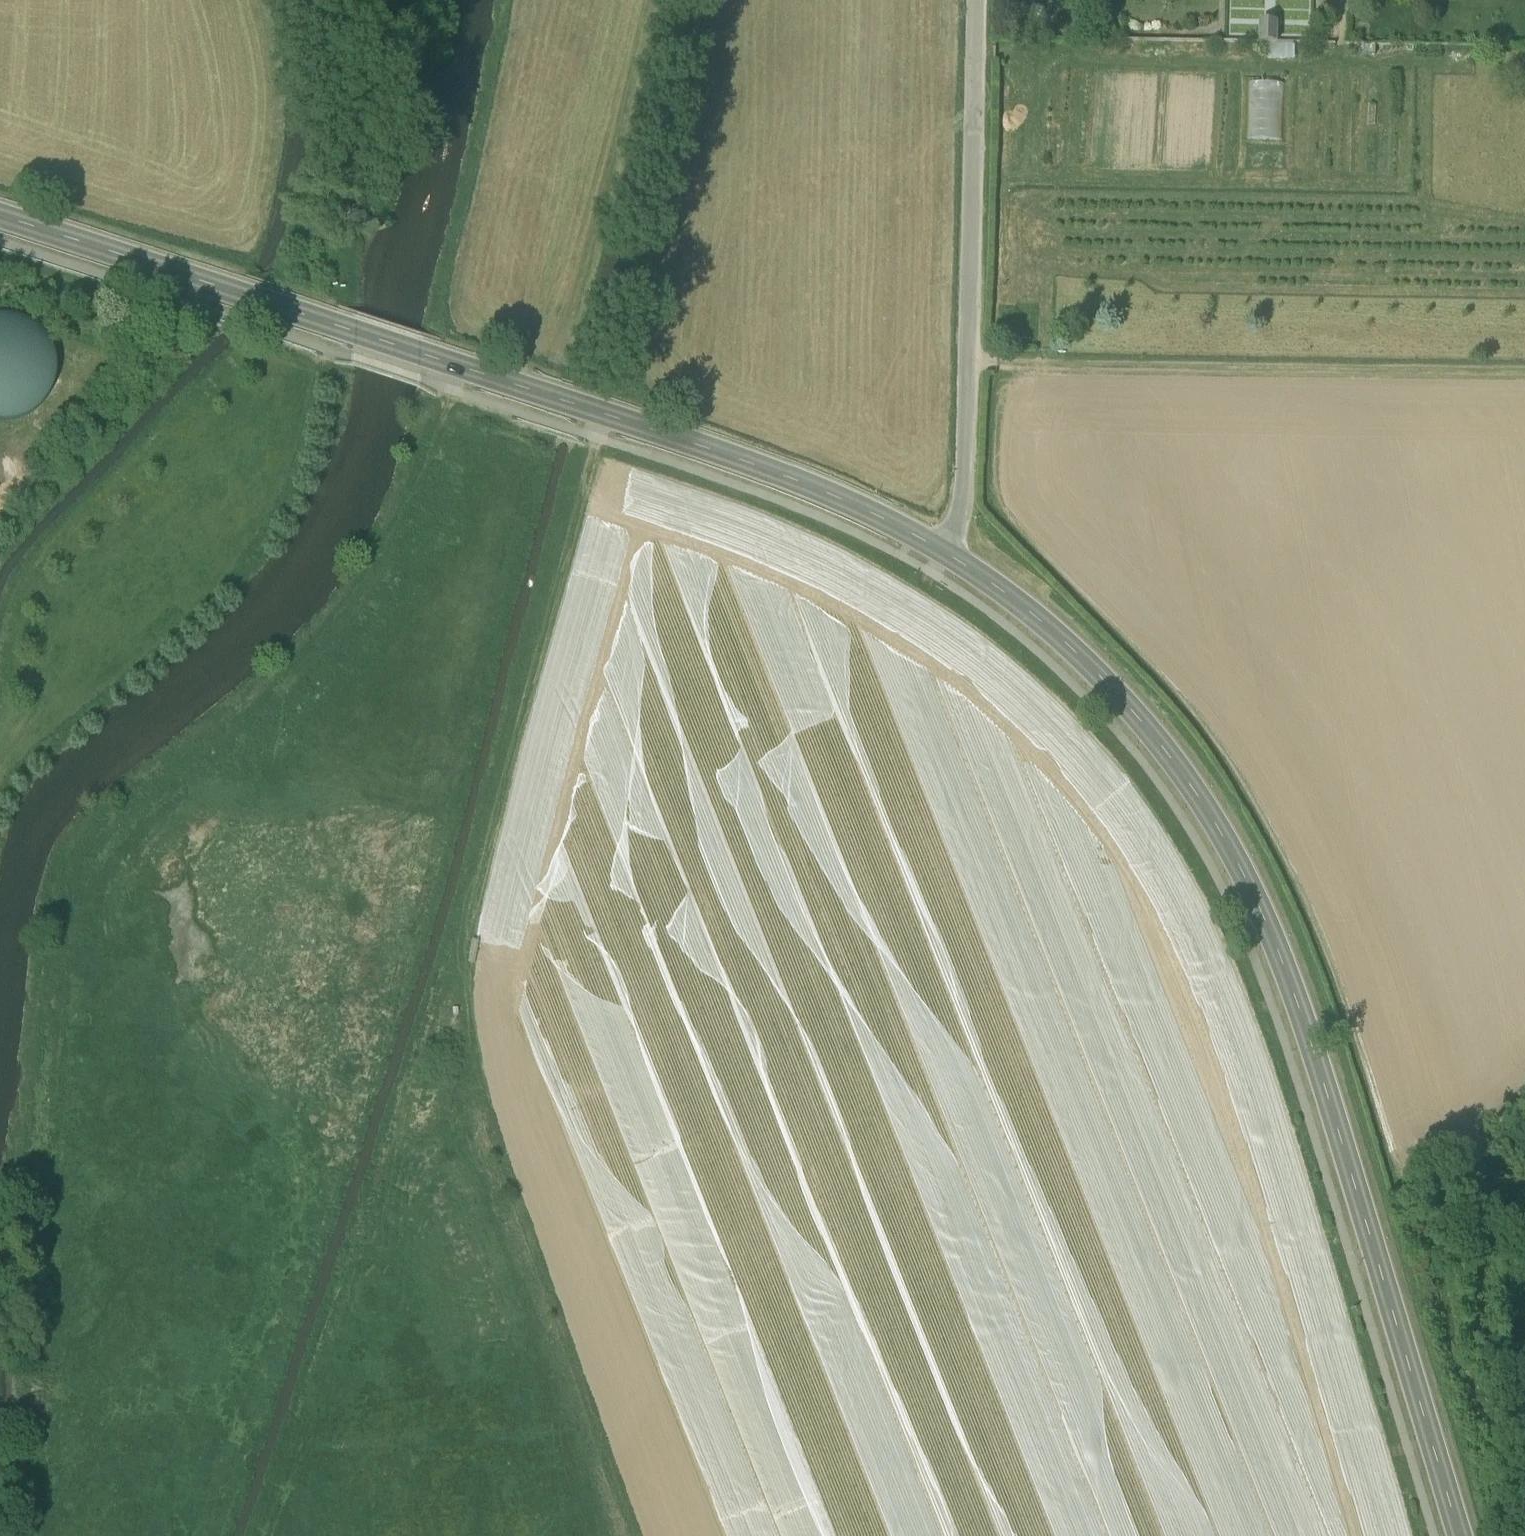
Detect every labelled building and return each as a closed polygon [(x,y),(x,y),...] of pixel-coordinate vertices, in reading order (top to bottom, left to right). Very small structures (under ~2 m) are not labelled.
[(1229,21),(1278,22),(1279,11),(1310,11),(1310,0),(1229,0),(1229,21)] [(1261,47),(1277,47),(1278,25),(1262,25),(1261,47)] [(1295,48),(1261,48),(1261,62),(1295,62),(1295,48)] [(1280,140),(1282,82),(1250,81),(1249,139),(1280,140)] [(7,422),(28,417),(44,404),(54,385),(57,364),(51,344),(38,328),(20,317),(0,315),(0,421),(7,422)]
